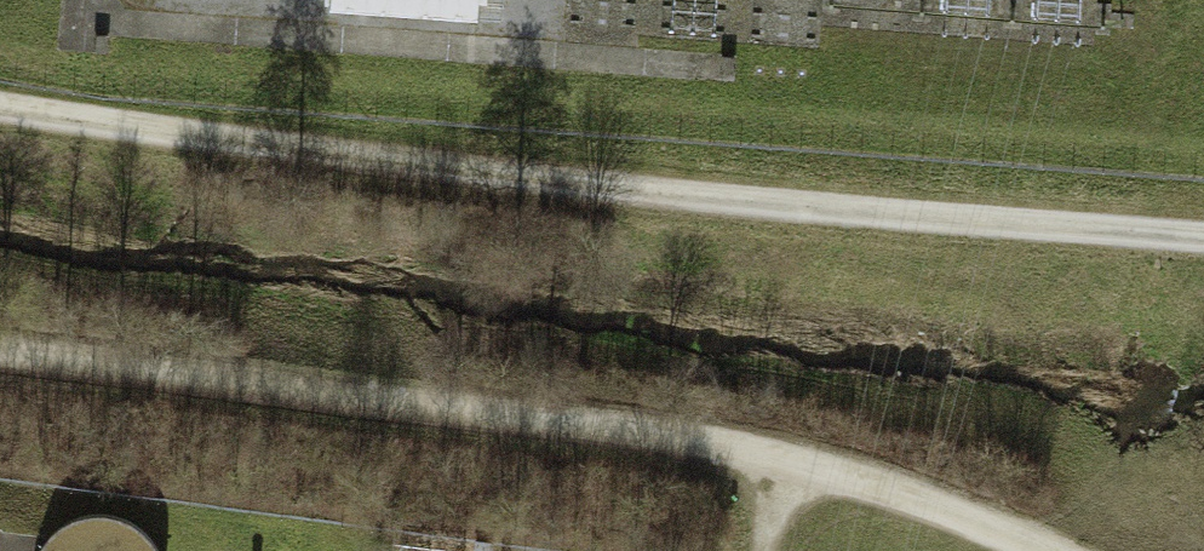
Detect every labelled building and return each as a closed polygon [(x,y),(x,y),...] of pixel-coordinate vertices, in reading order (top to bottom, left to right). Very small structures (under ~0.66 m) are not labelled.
[(490,10),(490,0),(341,0),(340,7),(490,10)]
